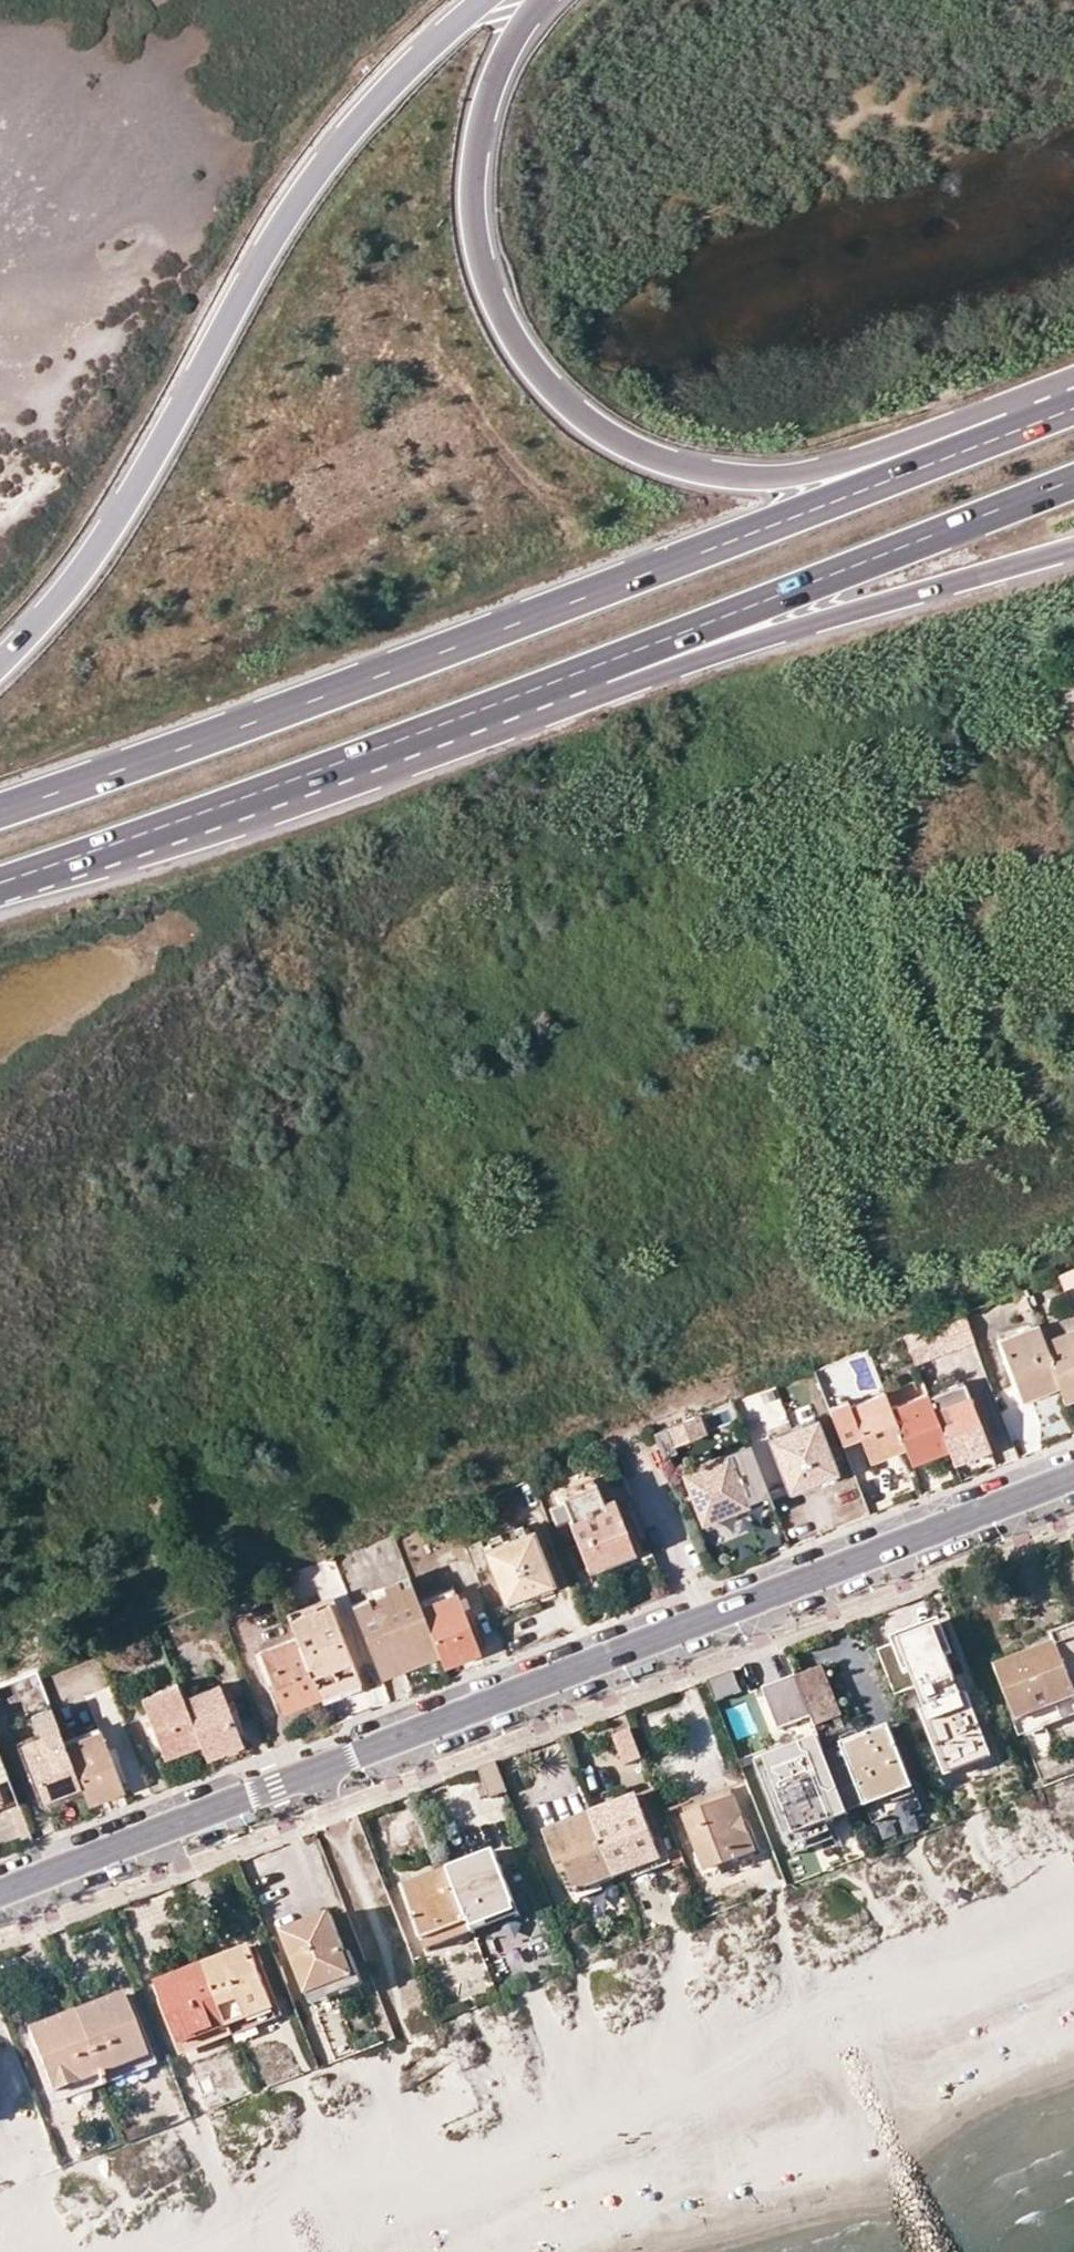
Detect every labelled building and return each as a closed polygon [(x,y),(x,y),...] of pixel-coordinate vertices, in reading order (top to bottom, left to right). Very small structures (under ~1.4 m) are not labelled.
[(1020,1288),(1011,1292),(1017,1310),(1026,1306),(1020,1288)] [(967,1313),(909,1335),(920,1365),(979,1342),(967,1313)] [(1069,1402),(1073,1401),(1073,1318),(1041,1331),(1063,1387),(1069,1402)] [(1003,1340),(1027,1401),(1063,1387),(1041,1331),(1039,1326),(1003,1340)] [(954,1451),(957,1460),(993,1446),(969,1384),(933,1398),(954,1451)] [(750,1438),(786,1429),(776,1388),(740,1398),(750,1438)] [(851,1400),(832,1408),(848,1448),(867,1441),(876,1463),(911,1449),(895,1408),(890,1393),(854,1407),(851,1400)] [(911,1449),(918,1465),(954,1451),(933,1398),(932,1394),(895,1408),(911,1449)] [(702,1417),(654,1436),(663,1459),(677,1453),(675,1448),(709,1435),(702,1417)] [(773,1439),(793,1490),(839,1472),(819,1421),(773,1439)] [(753,1446),(684,1473),(704,1523),(706,1523),(748,1506),(747,1504),(772,1495),(753,1446)] [(957,1460),(960,1466),(996,1452),(993,1446),(957,1460)] [(574,1523),(592,1571),(638,1554),(617,1499),(607,1503),(600,1487),(569,1498),(578,1522),(574,1523)] [(754,1521),(748,1506),(706,1523),(711,1538),(754,1521)] [(488,1550),(508,1602),(554,1584),(533,1532),(488,1550)] [(418,1588),(416,1582),(356,1605),(359,1611),(374,1605),(418,1588)] [(391,1649),(435,1632),(425,1606),(418,1588),(374,1605),(391,1649)] [(459,1592),(425,1606),(435,1632),(439,1643),(445,1659),(480,1646),(459,1592)] [(297,1636),(319,1690),(358,1674),(329,1603),(290,1618),(297,1636)] [(380,1666),(396,1660),(391,1649),(374,1605),(359,1611),(380,1666)] [(893,1637),(895,1643),(936,1627),(948,1656),(953,1653),(940,1619),(893,1637)] [(895,1643),(878,1649),(896,1695),(918,1686),(926,1708),(921,1710),(947,1776),(988,1760),(963,1694),(948,1656),(936,1627),(895,1643)] [(1058,1637),(1061,1643),(1002,1666),(1024,1720),(1031,1736),(1073,1719),(1073,1630),(1058,1637)] [(396,1660),(439,1643),(435,1632),(391,1649),(396,1660)] [(261,1650),(283,1704),(319,1690),(297,1636),(261,1650)] [(483,1653),(480,1646),(445,1659),(448,1667),(483,1653)] [(825,1665),(796,1676),(812,1716),(816,1726),(844,1715),(825,1665)] [(747,1697),(737,1673),(712,1683),(721,1707),(747,1697)] [(319,1690),(322,1698),(361,1683),(358,1674),(319,1690)] [(796,1676),(796,1675),(763,1687),(779,1729),(812,1716),(796,1676)] [(190,1700),(184,1685),(149,1699),(170,1753),(205,1740),(190,1700)] [(208,1747),(211,1753),(246,1739),(225,1686),(190,1700),(205,1740),(208,1747)] [(319,1690),(283,1704),(286,1712),(322,1698),(319,1690)] [(968,1692),(963,1694),(988,1760),(994,1758),(968,1692)] [(45,1795),(81,1781),(67,1745),(61,1729),(53,1709),(33,1717),(42,1737),(25,1744),(45,1795)] [(42,1737),(33,1717),(17,1723),(25,1744),(42,1737)] [(844,1747),(827,1754),(849,1812),(866,1805),(911,1787),(909,1782),(888,1727),(859,1738),(857,1733),(841,1739),(844,1747)] [(83,1788),(88,1799),(123,1786),(101,1731),(67,1745),(81,1781),(83,1788)] [(618,1737),(629,1765),(645,1759),(634,1731),(618,1737)] [(827,1754),(820,1736),(756,1763),(787,1838),(850,1814),(849,1812),(827,1754)] [(211,1753),(214,1761),(249,1747),(246,1739),(211,1753)] [(205,1740),(170,1753),(173,1760),(208,1747),(205,1740)] [(12,1790),(0,1761),(0,1795),(12,1790)] [(514,1794),(501,1763),(484,1770),(496,1801),(514,1794)] [(911,1787),(866,1805),(873,1822),(897,1812),(898,1816),(924,1805),(914,1780),(909,1782),(911,1787)] [(88,1799),(90,1806),(125,1792),(123,1786),(88,1799)] [(12,1790),(0,1795),(0,1807),(16,1801),(12,1790)] [(719,1870),(758,1854),(734,1792),(709,1802),(708,1800),(687,1808),(712,1872),(719,1870)] [(598,1813),(623,1876),(666,1859),(642,1796),(598,1813)] [(550,1832),(564,1867),(571,1864),(582,1892),(623,1876),(598,1813),(550,1832)] [(831,1821),(787,1838),(790,1846),(834,1828),(831,1821)] [(670,1856),(674,1867),(688,1862),(684,1851),(670,1856)] [(454,1871),(475,1925),(519,1908),(498,1854),(454,1871)] [(707,1874),(701,1856),(695,1859),(704,1882),(721,1875),(719,1870),(712,1872),(707,1874)] [(408,1889),(429,1943),(475,1925),(454,1871),(408,1889)] [(475,1925),(479,1935),(523,1918),(519,1908),(475,1925)] [(287,1935),(312,1998),(357,1980),(332,1917),(287,1935)] [(475,1925),(429,1943),(433,1953),(479,1935),(475,1925)] [(210,1964),(234,2026),(278,2009),(254,1947),(210,1964)] [(161,1983),(186,2045),(234,2026),(210,1964),(161,1983)] [(357,1980),(312,1998),(315,2008),(361,1990),(357,1980)] [(80,2016),(105,2080),(150,2062),(125,1998),(80,2016)] [(234,2026),(238,2035),(282,2019),(278,2009),(234,2026)] [(32,2034),(57,2098),(105,2080),(80,2016),(32,2034)] [(234,2026),(186,2045),(189,2054),(238,2035),(234,2026)] [(105,2080),(108,2088),(154,2070),(150,2062),(105,2080)] [(105,2080),(57,2098),(61,2107),(108,2088),(105,2080)]
